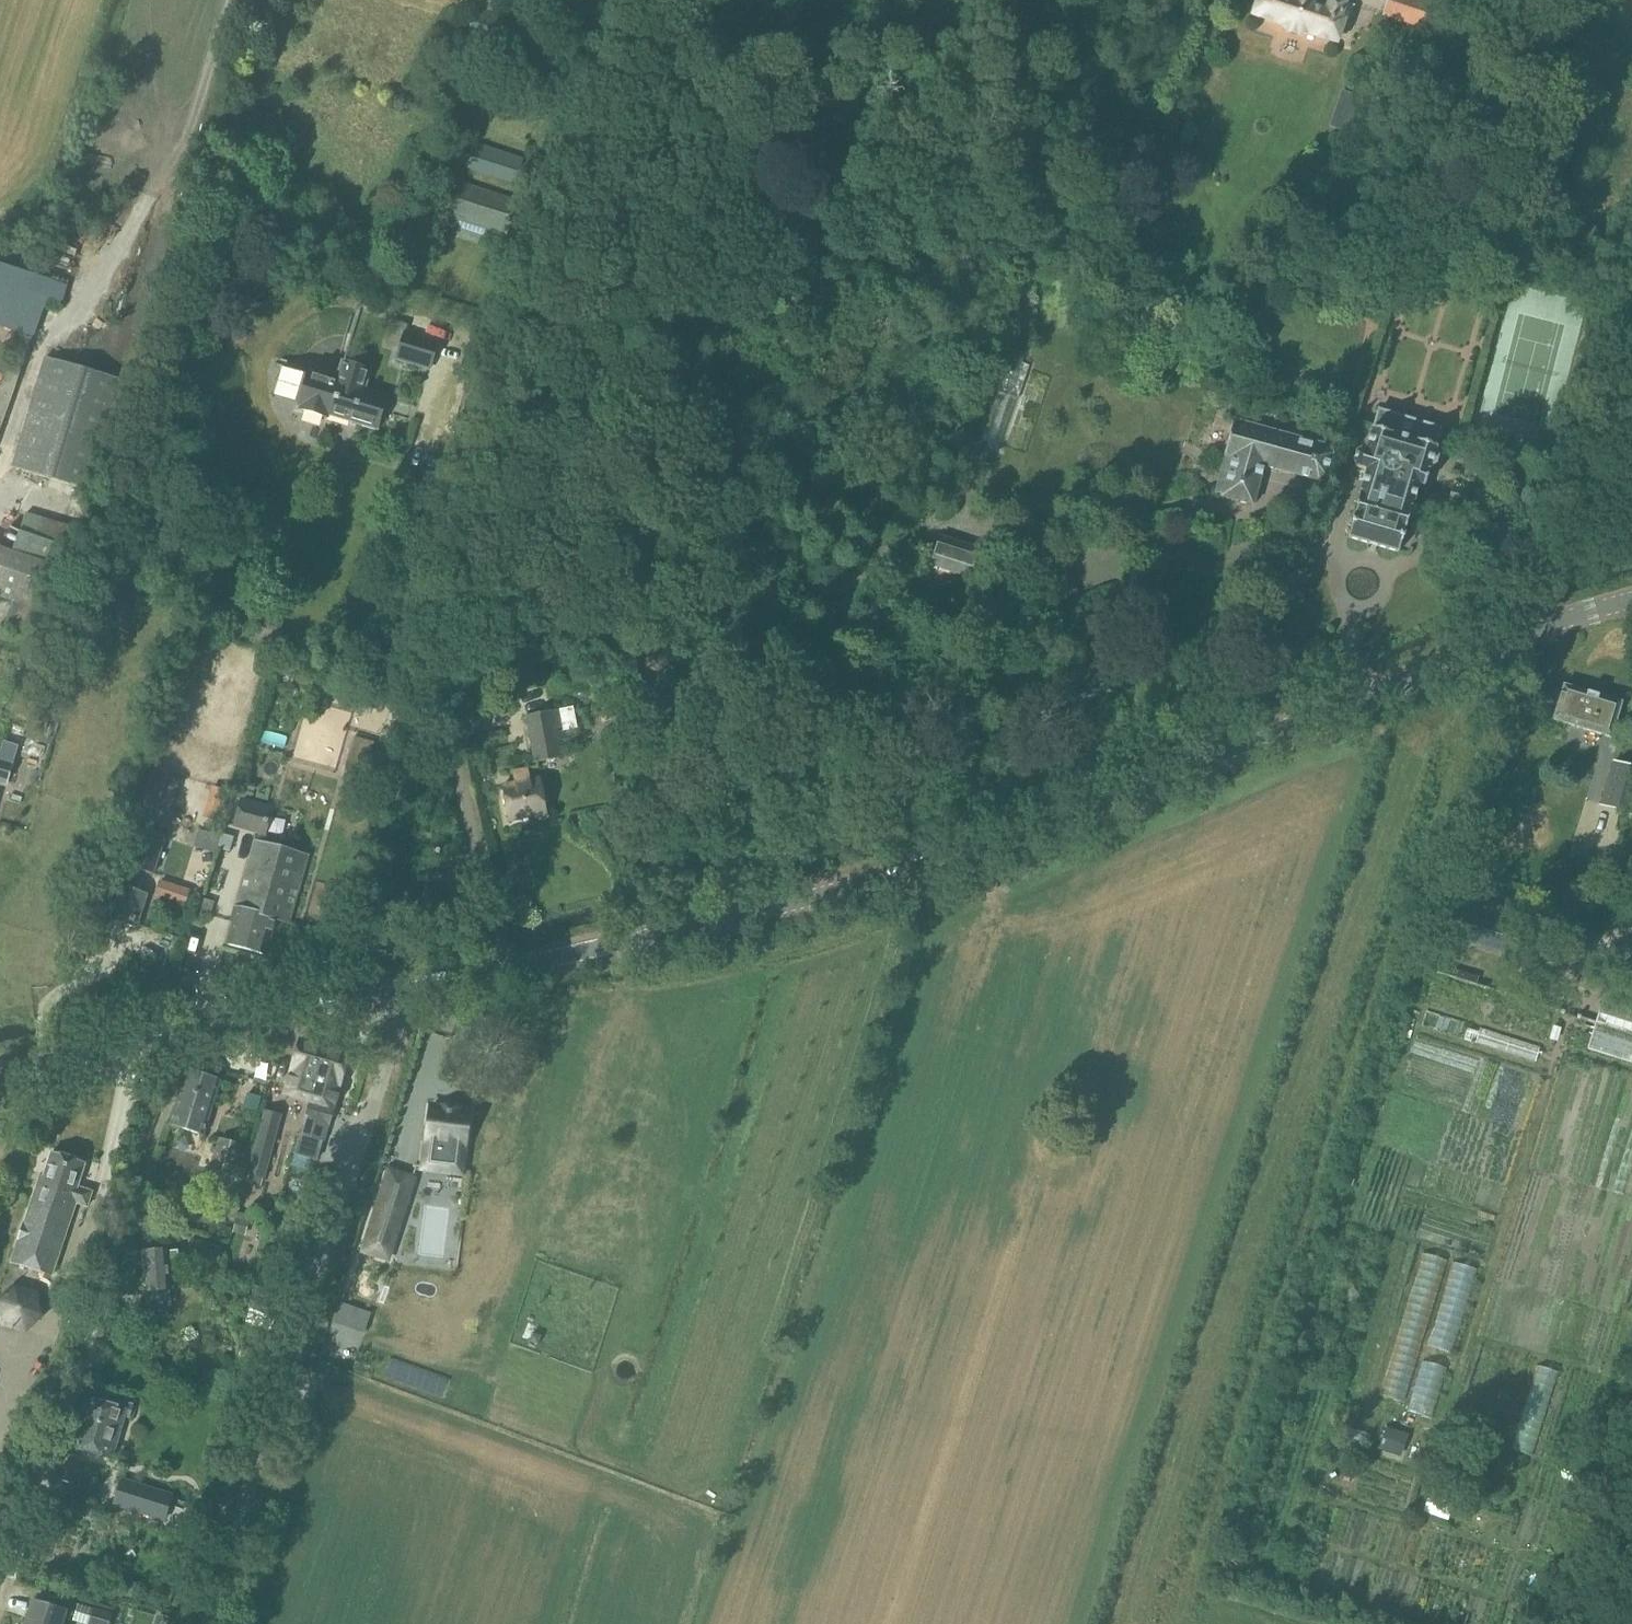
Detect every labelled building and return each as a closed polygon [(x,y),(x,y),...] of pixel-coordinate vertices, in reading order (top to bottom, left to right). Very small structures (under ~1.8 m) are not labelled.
[(1256,16),(1282,25),(1284,27),(1285,28),(1286,29),(1287,30),(1290,32),(1291,33),(1294,34),(1298,35),(1302,35),(1305,34),(1308,33),(1334,42),(1343,16),(1350,18),(1354,6),(1337,0),(1262,0),(1256,16)] [(516,183),(523,160),(471,143),(463,166),(516,183)] [(509,234),(519,202),(449,180),(440,214),(509,234)] [(16,271),(0,265),(0,316),(16,271)] [(440,342),(406,331),(397,360),(431,371),(440,342)] [(1015,359),(1007,357),(979,441),(1002,449),(1019,399),(1031,365),(1022,362),(1024,359),(1017,356),(1015,359)] [(45,357),(12,467),(93,492),(126,380),(45,357)] [(299,411),(330,420),(331,417),(379,431),(390,396),(368,389),(373,371),(342,362),(337,380),(309,371),(298,408),(300,408),(299,411)] [(1359,498),(1361,498),(1350,538),(1397,552),(1408,514),(1411,515),(1414,514),(1416,513),(1418,511),(1418,509),(1413,507),(1419,485),(1423,487),(1429,471),(1430,471),(1431,468),(1436,465),(1438,458),(1436,453),(1443,427),(1379,408),(1366,452),(1361,450),(1357,453),(1354,462),(1356,467),(1367,470),(1359,498)] [(1216,493),(1222,494),(1222,497),(1254,505),(1265,465),(1320,481),(1327,477),(1333,453),(1328,445),(1235,419),(1225,455),(1226,455),(1216,493)] [(1465,504),(1469,489),(1454,485),(1450,500),(1465,504)] [(40,612),(69,527),(27,513),(14,552),(0,548),(0,598),(40,612)] [(931,567),(971,580),(981,549),(941,536),(931,567)] [(1612,737),(1622,702),(1565,685),(1554,719),(1612,737)] [(561,728),(558,711),(529,716),(537,762),(562,757),(557,729),(561,728)] [(364,781),(375,742),(354,736),(343,775),(364,781)] [(1615,764),(1602,806),(1631,815),(1631,769),(1615,764)] [(515,772),(517,783),(504,785),(510,821),(547,814),(541,779),(531,781),(529,769),(515,772)] [(221,823),(230,793),(213,788),(204,818),(221,823)] [(231,922),(233,923),(227,944),(267,955),(276,920),(289,924),(309,855),(267,843),(276,807),(242,799),(234,828),(256,834),(255,840),(236,907),(235,906),(231,922)] [(141,828),(129,866),(155,875),(161,877),(167,861),(160,859),(167,837),(141,828)] [(126,878),(123,885),(111,920),(137,929),(148,893),(138,890),(141,881),(126,876),(126,878)] [(161,881),(159,889),(156,896),(186,906),(191,891),(161,881)] [(1605,994),(1588,1049),(1631,1062),(1631,1002),(1605,994)] [(1466,1027),(1429,1014),(1425,1027),(1461,1040),(1466,1027)] [(1479,1032),(1468,1029),(1465,1040),(1536,1062),(1541,1046),(1481,1028),(1479,1032)] [(290,1080),(289,1080),(286,1093),(310,1100),(311,1100),(325,1047),(301,1040),(290,1080)] [(311,1100),(310,1100),(296,1151),(295,1155),(296,1155),(292,1167),(312,1173),(316,1161),(317,1161),(328,1123),(329,1124),(334,1106),(331,1106),(335,1093),(338,1094),(349,1054),(325,1047),(311,1100)] [(221,1081),(187,1071),(170,1126),(204,1136),(221,1081)] [(427,1142),(425,1157),(463,1162),(470,1111),(432,1106),(427,1142)] [(248,1175),(249,1176),(247,1184),(262,1188),(264,1180),(266,1181),(283,1116),(265,1111),(248,1175)] [(238,1160),(243,1146),(222,1139),(212,1168),(244,1178),(249,1163),(238,1160)] [(42,1182),(39,1181),(11,1263),(52,1277),(77,1203),(88,1207),(93,1192),(78,1187),(86,1164),(52,1153),(42,1182)] [(389,1171),(362,1253),(387,1261),(413,1178),(389,1171)] [(239,1213),(233,1234),(246,1237),(252,1216),(239,1213)] [(194,1238),(189,1256),(219,1265),(224,1247),(194,1238)] [(145,1293),(147,1293),(149,1313),(172,1310),(170,1289),(171,1289),(169,1268),(168,1251),(167,1249),(141,1251),(145,1293)] [(168,1251),(169,1268),(180,1267),(178,1250),(168,1251)] [(0,1300),(0,1310),(4,1325),(26,1332),(43,1316),(38,1293),(14,1287),(0,1300)] [(114,1406),(85,1398),(79,1417),(121,1429),(125,1416),(131,1418),(134,1405),(116,1400),(114,1406)] [(71,1445),(113,1458),(121,1429),(79,1417),(71,1445)] [(1409,1437),(1388,1430),(1381,1450),(1402,1457),(1409,1437)] [(83,1458),(65,1453),(57,1479),(76,1485),(83,1458)] [(123,1479),(121,1486),(118,1493),(146,1502),(150,1488),(123,1479)] [(34,1601),(26,1623),(65,1623),(68,1612),(34,1601)] [(84,1623),(110,1623),(114,1614),(79,1603),(73,1621),(84,1623)]
